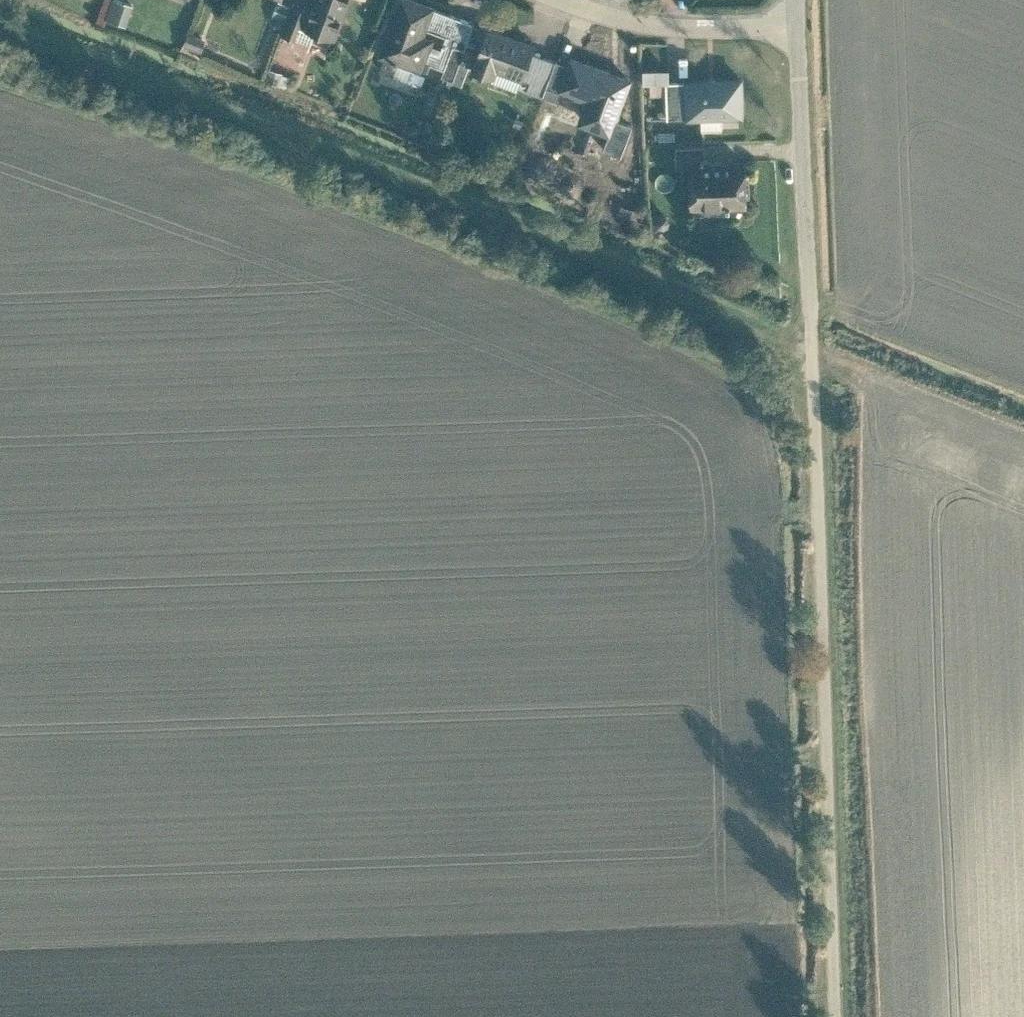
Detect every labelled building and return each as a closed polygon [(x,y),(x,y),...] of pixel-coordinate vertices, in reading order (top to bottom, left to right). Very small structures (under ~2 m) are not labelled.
[(139,0),(107,0),(103,9),(131,20),(139,0)] [(300,31),(331,41),(345,0),(311,0),(300,31)] [(419,0),(404,0),(386,55),(425,67),(428,58),(445,64),(461,14),(419,0)] [(537,37),(487,21),(472,68),(493,75),(499,66),(525,74),(537,37)] [(628,76),(574,57),(563,90),(586,98),(578,122),(606,132),(600,149),(622,156),(633,122),(614,115),(628,76)] [(744,115),(744,74),(664,76),(664,117),(744,115)] [(748,155),(690,157),(691,210),(749,209),(748,155)]
